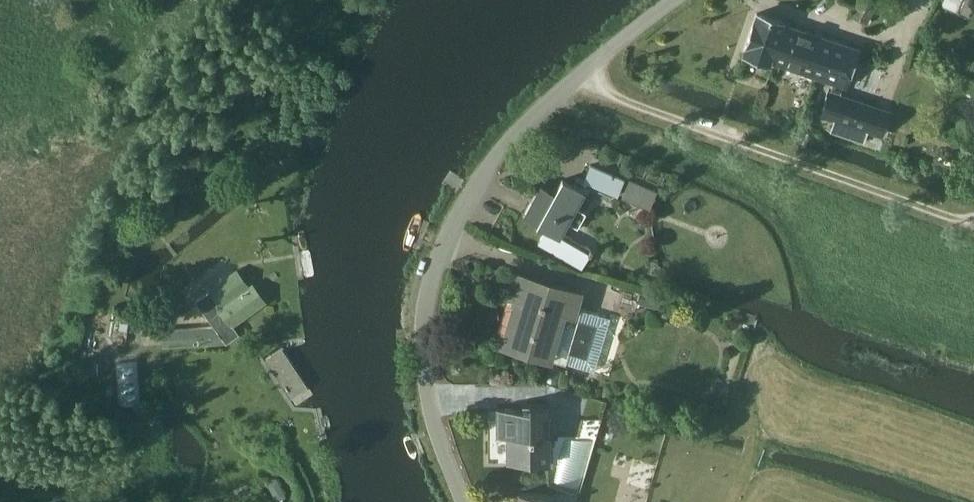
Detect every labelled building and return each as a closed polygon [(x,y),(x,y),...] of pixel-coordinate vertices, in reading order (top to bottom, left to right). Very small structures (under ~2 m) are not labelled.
[(866,22),(875,0),(858,0),(851,15),(866,22)] [(755,12),(741,53),(767,61),(767,60),(777,64),(807,74),(831,82),(828,91),(826,90),(818,113),(833,118),(829,129),(861,140),(864,128),(879,133),(887,111),(838,94),(841,85),(843,85),(855,48),(820,36),(779,23),(780,21),(755,12)] [(960,138),(973,136),(973,125),(972,115),(956,118),(960,138)] [(623,179),(589,163),(582,179),(591,183),(589,187),(611,196),(613,192),(616,194),(623,179)] [(590,249),(559,231),(581,191),(561,179),(553,194),(538,186),(522,216),(545,229),(537,243),(580,267),(590,249)] [(622,196),(649,208),(656,193),(629,181),(622,196)] [(164,346),(225,342),(225,340),(237,332),(231,323),(263,300),(251,284),(247,286),(235,270),(195,299),(214,326),(163,329),(164,346)] [(514,272),(507,295),(521,299),(507,345),(558,360),(594,371),(610,317),(579,308),(576,320),(570,318),(573,306),(578,291),(514,272)] [(283,348),(271,356),(299,401),(311,393),(283,348)] [(116,364),(120,405),(139,403),(136,362),(116,364)] [(496,407),(496,412),(496,435),(506,435),(506,462),(548,462),(547,402),(527,402),(527,407),(496,407)] [(267,482),(276,501),(286,496),(278,478),(267,482)] [(518,493),(518,501),(550,501),(550,493),(518,493)]
